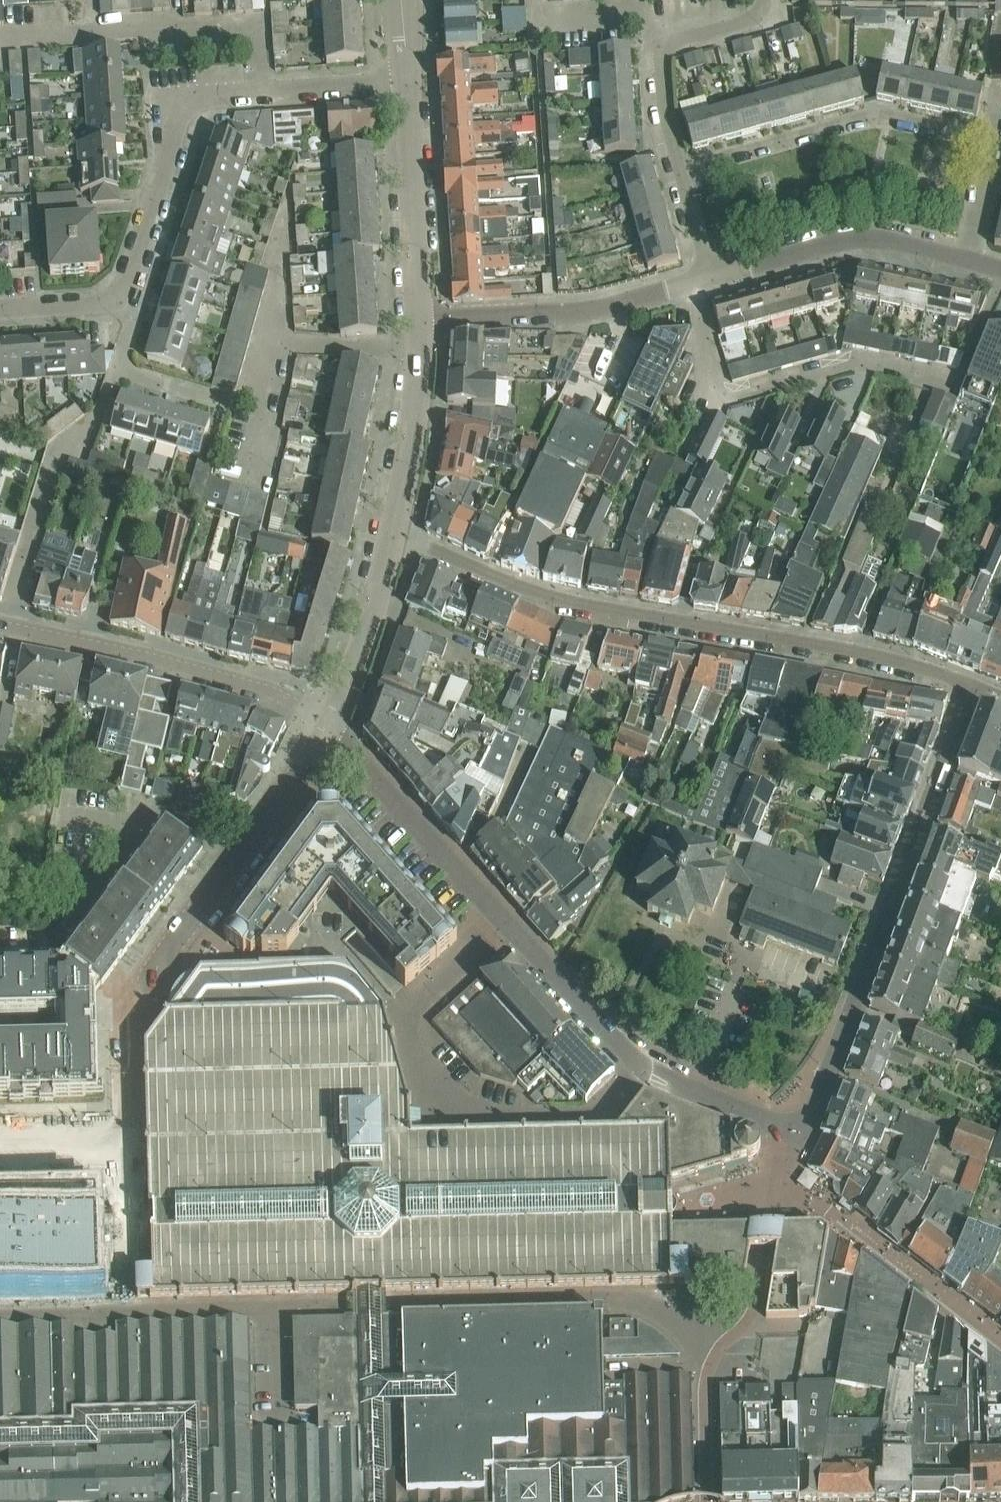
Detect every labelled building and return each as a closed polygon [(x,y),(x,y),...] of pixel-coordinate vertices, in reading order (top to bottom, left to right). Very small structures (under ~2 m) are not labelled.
[(121,0),(100,0),(101,14),(113,13),(121,13),(121,0)] [(141,0),(121,0),(121,13),(130,12),(142,11),(141,0)] [(162,0),(141,0),(142,11),(162,10),(162,0)] [(162,10),(171,9),(170,0),(162,0),(162,10)] [(203,2),(203,0),(181,0),(182,16),(204,15),(203,2)] [(244,0),(236,0),(236,12),(245,12),(244,0)] [(245,12),(254,11),(253,0),(244,0),(245,12)] [(323,2),(324,22),(361,20),(359,0),(349,0),(323,2)] [(475,0),(443,0),(445,25),(476,23),(475,0)] [(212,1),(203,2),(204,15),(213,14),(212,1)] [(271,5),(271,10),(271,13),(284,13),(283,4),(271,5)] [(502,10),(503,22),(526,21),(526,8),(502,10)] [(856,10),(845,10),(845,19),(855,19),(856,10)] [(920,20),(920,11),(906,11),(906,20),(920,20)] [(934,29),(934,20),(934,11),(920,11),(920,20),(920,29),(934,29)] [(858,12),(858,24),(869,24),(872,20),(872,12),(859,12),(858,12)] [(971,21),(971,12),(957,12),(957,21),(971,21)] [(985,21),(985,12),(971,12),(971,21),(985,21)] [(362,40),(361,20),(324,22),(326,43),(362,40)] [(527,32),(526,21),(503,22),(503,34),(527,32)] [(478,49),(476,23),(445,25),(446,51),(478,49)] [(799,25),(790,27),(794,41),(803,39),(799,25)] [(794,41),(790,27),(766,34),(771,53),(783,50),(781,45),(785,44),(794,41)] [(273,37),(273,46),(287,46),(286,36),(273,37)] [(754,52),(751,38),(742,41),(745,55),(754,52)] [(363,60),(362,40),(326,43),(327,63),(363,60)] [(745,55),(742,41),(732,43),(736,57),(745,55)] [(287,54),(287,46),(273,46),(274,54),(287,54)] [(631,74),(630,48),(569,52),(570,69),(600,67),(600,76),(631,74)] [(83,52),(84,75),(121,72),(120,49),(83,52)] [(42,76),(42,70),(41,50),(28,51),(29,77),(42,76)] [(22,52),(9,53),(11,78),(24,77),(22,52)] [(706,66),(702,52),(693,54),(697,68),(706,66)] [(515,55),(517,75),(530,74),(528,54),(515,55)] [(697,68),(693,54),(684,57),(688,71),(697,68)] [(496,56),(457,59),(437,60),(438,81),(441,81),(469,79),(469,68),(496,67),(496,56)] [(553,65),(545,66),(546,80),(554,79),(553,65)] [(901,104),(908,74),(883,69),(876,99),(901,104)] [(123,96),(121,72),(84,75),(86,98),(123,96)] [(856,72),(831,79),(839,109),(864,102),(856,72)] [(633,100),(631,74),(600,76),(602,101),(633,100)] [(926,110),(933,79),(908,74),(901,104),(926,110)] [(470,88),(469,79),(441,81),(442,101),(498,96),(497,86),(470,88)] [(555,94),(554,79),(546,80),(547,94),(555,94)] [(839,109),(831,79),(806,86),(814,116),(839,109)] [(951,115),(958,85),(933,79),(926,110),(951,115)] [(983,90),(958,85),(951,115),(977,120),(983,90)] [(814,116),(806,86),(781,93),(789,123),(814,116)] [(50,88),(40,89),(31,89),(32,102),(41,102),(51,101),(50,88)] [(789,123),(781,93),(757,100),(765,130),(789,123)] [(124,119),(123,96),(86,98),(87,121),(124,119)] [(498,105),(498,96),(442,101),(443,119),(472,117),(472,107),(498,105)] [(634,123),(633,100),(602,101),(603,125),(634,123)] [(765,130),(757,100),(735,106),(743,136),(765,130)] [(42,116),(41,102),(32,102),(33,117),(42,116)] [(376,132),(374,105),(328,109),(330,136),(332,136),(332,148),(354,146),(353,134),(376,132)] [(743,136),(735,106),(710,113),(718,143),(743,136)] [(303,154),(301,124),(315,123),(314,110),(272,112),(275,147),(298,154),(303,154)] [(233,124),(231,124),(227,136),(216,133),(209,156),(244,168),(256,132),(262,113),(236,115),(233,124)] [(718,143),(710,113),(684,120),(693,150),(718,143)] [(15,116),(16,130),(27,129),(26,115),(15,116)] [(557,130),(557,116),(548,116),(549,130),(557,130)] [(473,126),(472,117),(443,119),(444,139),(500,135),(500,124),(473,126)] [(523,119),(524,133),(536,133),(536,118),(523,119)] [(126,142),(124,119),(87,121),(89,143),(89,144),(115,143),(126,142)] [(636,151),(634,123),(603,125),(604,153),(636,151)] [(28,142),(27,129),(16,130),(17,143),(28,142)] [(559,167),(558,144),(557,130),(549,130),(551,168),(559,167)] [(34,134),(35,148),(44,147),(43,133),(34,134)] [(501,144),(500,135),(444,139),(446,159),(475,157),(474,146),(501,144)] [(117,166),(115,143),(89,144),(89,143),(78,144),(80,168),(117,166)] [(44,161),(44,147),(35,148),(35,161),(44,161)] [(373,149),(353,150),(336,151),(338,173),(374,171),(373,149)] [(298,155),(299,164),(312,162),(311,154),(298,155)] [(244,168),(209,156),(202,177),(237,189),(244,168)] [(476,165),(475,157),(446,159),(446,166),(444,166),(445,184),(462,183),(462,177),(477,176),(502,174),(502,164),(476,165)] [(18,160),(19,174),(30,174),(29,159),(18,160)] [(657,187),(651,162),(621,170),(627,195),(657,187)] [(119,202),(117,166),(80,168),(81,191),(92,190),(93,204),(119,202)] [(376,191),(374,171),(338,173),(339,193),(376,191)] [(31,187),(30,174),(19,174),(20,188),(31,187)] [(503,190),(503,181),(477,182),(477,176),(462,177),(462,183),(445,184),(446,197),(448,197),(449,204),(478,202),(478,192),(503,190)] [(237,189),(202,177),(195,198),(230,210),(237,189)] [(284,195),(289,182),(279,179),(274,192),(284,195)] [(306,186),(296,187),(293,187),(294,196),(307,195),(306,186)] [(664,211),(657,187),(627,195),(634,220),(664,211)] [(377,211),(376,191),(339,193),(341,214),(377,211)] [(307,203),(307,195),(294,196),(295,204),(307,203)] [(76,197),(69,197),(69,208),(77,207),(76,197)] [(223,231),(230,210),(195,198),(188,219),(223,231)] [(563,214),(562,199),(553,200),(554,214),(563,214)] [(479,210),(478,202),(449,204),(450,223),(505,220),(505,209),(479,210)] [(21,207),(22,221),(33,221),(32,206),(21,207)] [(274,225),(279,212),(269,209),(264,222),(274,225)] [(78,220),(77,211),(65,212),(66,221),(47,222),(51,275),(67,274),(67,269),(83,267),(83,272),(100,271),(97,218),(78,220)] [(378,232),(377,211),(341,214),(342,234),(378,232)] [(671,236),(664,211),(634,220),(641,244),(671,236)] [(563,228),(563,214),(554,214),(555,228),(563,228)] [(216,253),(223,231),(188,219),(180,241),(216,253)] [(506,230),(505,220),(450,223),(451,243),(481,242),(481,232),(506,230)] [(34,233),(33,221),(22,221),(23,234),(34,233)] [(270,238),(274,225),(264,222),(260,235),(270,238)] [(309,227),(296,228),(297,236),(310,235),(309,227)] [(380,252),(378,232),(342,234),(343,254),(372,253),(380,252)] [(310,244),(310,235),(297,236),(297,245),(310,244)] [(678,261),(671,236),(641,244),(648,269),(678,261)] [(208,276),(216,253),(180,241),(173,264),(208,276)] [(482,250),(481,242),(451,243),(453,263),(508,259),(507,249),(482,250)] [(557,252),(557,260),(557,266),(566,265),(565,251),(557,252)] [(260,269),(264,255),(254,252),(250,265),(260,269)] [(372,253),(343,254),(315,256),(316,264),(335,263),(336,275),(373,273),(372,253)] [(35,255),(25,256),(26,270),(36,269),(35,255)] [(525,258),(508,259),(453,263),(454,282),(484,280),(483,270),(526,267),(525,258)] [(253,289),(264,292),(270,272),(260,269),(250,265),(247,264),(241,285),(253,289)] [(557,266),(558,280),(567,279),(566,265),(557,266)] [(879,302),(885,272),(885,271),(882,270),(882,268),(870,265),(869,268),(861,267),(862,266),(861,266),(860,270),(856,288),(855,297),(879,302)] [(316,267),(304,268),(291,269),(291,278),(304,277),(317,276),(316,267)] [(856,288),(860,270),(849,268),(830,273),(830,272),(827,273),(826,271),(814,274),(814,277),(807,279),(816,310),(847,302),(843,286),(846,285),(856,288)] [(168,279),(165,292),(201,303),(208,280),(174,270),(171,280),(168,279)] [(902,307),(908,277),(909,276),(906,275),(906,273),(893,270),(892,273),(885,272),(879,302),(902,307)] [(375,293),(373,273),(336,275),(338,296),(375,293)] [(925,313),(932,282),(932,281),(929,280),(930,278),(916,275),(916,278),(908,277),(902,307),(925,313)] [(304,277),(291,278),(292,286),(305,285),(304,277)] [(816,310),(807,279),(807,278),(804,279),(803,277),(790,280),(791,284),(784,286),(793,317),(816,310)] [(484,288),(484,280),(454,282),(452,282),(453,303),(512,298),(511,287),(484,288)] [(949,318),(955,287),(955,286),(953,285),(953,283),(940,280),(939,283),(932,282),(925,313),(949,318)] [(793,317),(784,286),(784,285),(781,286),(780,283),(767,287),(768,290),(761,292),(770,323),(793,317)] [(264,292),(253,289),(241,285),(237,299),(260,306),(264,292)] [(976,324),(987,297),(978,295),(979,291),(976,290),(976,288),(963,285),(963,288),(955,287),(949,318),(976,324)] [(770,323),(761,292),(761,291),(758,292),(757,290),(744,293),(745,296),(738,298),(746,330),(770,323)] [(194,325),(201,303),(165,292),(161,305),(164,305),(161,315),(194,325)] [(376,314),(375,293),(338,296),(339,317),(376,314)] [(746,330),(738,298),(734,299),(734,296),(721,300),(722,303),(715,305),(714,304),(713,304),(722,337),(746,330)] [(256,319),(260,306),(237,299),(233,312),(256,319)] [(306,309),(294,310),(294,318),(307,317),(306,309)] [(253,332),(256,319),(233,312),(229,326),(253,332)] [(377,334),(376,314),(339,317),(341,336),(377,334)] [(188,346),(194,325),(161,315),(158,324),(155,323),(151,335),(188,346)] [(308,326),(307,317),(294,318),(295,327),(308,326)] [(249,346),(253,332),(229,326),(226,339),(249,346)] [(988,328),(973,365),(958,401),(946,432),(907,526),(940,540),(1000,389),(1000,327),(988,328)] [(867,349),(871,333),(847,328),(843,344),(867,349)] [(509,356),(510,346),(511,331),(454,335),(452,337),(450,355),(484,357),(484,355),(509,356)] [(673,373),(692,334),(692,332),(652,334),(652,336),(610,428),(607,435),(636,448),(637,450),(662,396),(676,403),(693,365),(686,380),(673,373)] [(891,354),(894,338),(871,333),(867,349),(891,354)] [(181,369),(188,346),(151,335),(148,348),(151,349),(148,359),(181,369)] [(567,360),(578,337),(553,338),(551,357),(560,359),(567,360)] [(567,360),(560,359),(553,381),(568,382),(588,339),(578,337),(567,360)] [(919,344),(894,338),(891,354),(916,360),(919,344)] [(90,339),(66,340),(69,378),(105,375),(103,349),(90,350),(90,339)] [(245,359),(249,346),(226,339),(222,353),(245,359)] [(69,378),(66,340),(45,341),(48,379),(69,378)] [(824,340),(801,347),(805,362),(828,356),(824,340)] [(48,379),(45,341),(20,343),(24,381),(48,379)] [(20,343),(0,344),(0,369),(1,383),(24,381),(20,343)] [(938,364),(941,348),(932,346),(928,362),(938,364)] [(805,362),(801,347),(777,353),(781,369),(805,362)] [(959,369),(965,353),(941,348),(938,364),(959,369)] [(241,372),(245,359),(222,353),(218,366),(241,372)] [(781,369),(777,353),(754,360),(759,375),(781,369)] [(509,366),(509,356),(484,355),(484,357),(450,355),(449,376),(497,378),(514,379),(515,366),(509,366)] [(375,387),(379,366),(344,358),(339,379),(375,387)] [(759,375),(754,360),(729,367),(733,382),(759,375)] [(309,363),(297,361),(295,369),(307,372),(309,363)] [(238,386),(241,372),(218,366),(212,388),(224,392),(227,392),(229,392),(231,392),(233,391),(235,389),(236,388),(238,386)] [(318,374),(307,372),(295,369),(293,378),(316,383),(318,374)] [(495,410),(497,378),(449,376),(448,403),(473,405),(473,409),(495,410)] [(370,407),(375,387),(339,379),(335,399),(370,407)] [(946,432),(958,401),(935,391),(917,434),(928,439),(934,426),(946,432)] [(134,436),(145,400),(132,396),(131,399),(122,396),(112,429),(134,436)] [(366,426),(370,407),(335,399),(330,419),(366,426)] [(156,443),(166,409),(157,407),(158,404),(145,400),(134,436),(156,443)] [(301,403),(288,401),(286,409),(299,412),(301,403)] [(66,430),(84,416),(76,405),(58,419),(66,430)] [(817,479),(828,484),(838,462),(827,457),(845,418),(837,414),(838,411),(827,406),(826,409),(823,408),(803,451),(825,461),(817,479)] [(588,477),(607,435),(610,428),(565,407),(516,514),(560,535),(588,477)] [(698,469),(725,419),(704,408),(677,459),(698,469)] [(17,412),(7,409),(3,421),(13,425),(17,412)] [(178,449),(189,413),(176,409),(175,412),(166,409),(156,443),(178,449)] [(297,420),(299,412),(286,409),(284,417),(297,420)] [(778,412),(758,454),(771,461),(766,472),(785,481),(795,459),(784,454),(799,422),(797,421),(798,418),(787,413),(786,415),(778,412)] [(202,417),(189,413),(178,449),(200,456),(210,423),(201,420),(202,417)] [(493,425),(472,420),(447,415),(446,436),(442,456),(477,464),(485,465),(514,472),(517,457),(487,451),(490,439),(496,440),(499,438),(502,427),(494,425),(493,425)] [(495,417),(494,425),(502,427),(510,429),(511,418),(495,417)] [(49,444),(66,430),(58,419),(40,433),(49,444)] [(366,426),(330,419),(325,441),(333,443),(333,441),(362,447),(362,445),(366,426)] [(854,425),(850,436),(883,452),(885,446),(887,441),(878,437),(854,425)] [(301,442),(302,433),(290,431),(288,439),(301,442)] [(636,448),(607,435),(588,477),(616,489),(636,448)] [(845,541),(883,452),(850,436),(838,462),(828,484),(820,500),(809,525),(845,541)] [(370,447),(362,445),(362,447),(333,441),(333,443),(329,461),(365,469),(370,447)] [(114,472),(118,460),(92,452),(88,464),(101,468),(114,472)] [(661,491),(668,475),(675,461),(658,453),(644,483),(628,530),(640,535),(647,520),(660,491),(661,491)] [(517,457),(514,472),(524,475),(532,457),(530,457),(518,454),(517,457)] [(474,475),(477,465),(477,464),(442,456),(437,477),(453,480),(472,484),(474,475)] [(698,469),(677,459),(676,458),(675,461),(668,475),(690,485),(698,469)] [(96,484),(101,468),(88,464),(71,459),(70,460),(65,474),(96,484)] [(205,499),(211,477),(215,464),(199,459),(188,494),(205,499)] [(126,462),(118,460),(114,472),(123,475),(126,462)] [(361,490),(365,469),(329,461),(324,482),(361,490)] [(296,465),(283,462),(281,471),(294,473),(296,465)] [(144,481),(147,473),(135,469),(132,477),(144,481)] [(725,483),(698,469),(690,485),(677,512),(698,523),(705,526),(725,483)] [(292,482),(294,473),(281,471),(279,479),(292,482)] [(159,476),(147,473),(144,481),(157,485),(159,476)] [(484,479),(483,486),(494,489),(495,482),(484,479)] [(461,508),(472,484),(453,480),(452,486),(442,493),(434,491),(426,528),(428,533),(447,541),(462,509),(461,508)] [(356,510),(361,490),(324,482),(320,502),(356,510)] [(241,517),(250,489),(231,483),(223,507),(222,511),(241,517)] [(465,550),(480,517),(469,512),(477,495),(480,486),(472,484),(461,508),(462,509),(447,541),(465,550)] [(261,526),(269,495),(250,489),(241,517),(241,520),(238,531),(235,538),(256,544),(258,537),(259,534),(261,526)] [(484,558),(506,513),(513,498),(502,493),(494,509),(485,505),(480,517),(465,550),(484,558)] [(581,588),(585,568),(588,553),(589,553),(612,505),(597,498),(578,537),(577,537),(575,544),(570,543),(569,548),(556,545),(550,561),(544,580),(581,588)] [(780,501),(775,512),(792,520),(797,509),(780,501)] [(287,505),(274,502),(273,510),(285,513),(287,505)] [(352,530),(356,510),(320,502),(316,522),(352,530)] [(857,580),(858,578),(861,570),(884,515),(866,507),(843,562),(846,572),(835,598),(827,594),(812,628),(834,631),(857,580)] [(678,601),(683,581),(698,523),(677,512),(672,509),(663,527),(657,540),(655,545),(641,599),(673,604),(678,601)] [(283,522),(285,513),(273,510),(271,519),(283,522)] [(553,538),(560,535),(516,514),(506,513),(484,558),(502,566),(539,579),(553,538)] [(160,636),(165,617),(187,522),(170,517),(159,565),(142,561),(141,566),(125,563),(120,587),(111,625),(160,636)] [(739,571),(753,538),(760,524),(742,517),(735,533),(726,573),(732,573),(736,574),(739,571)] [(637,598),(641,578),(643,565),(645,565),(651,544),(655,545),(657,540),(663,527),(647,520),(640,535),(644,536),(633,562),(627,561),(621,595),(637,598)] [(348,548),(352,530),(316,522),(312,541),(348,548)] [(988,555),(998,533),(981,525),(971,548),(988,555)] [(930,564),(940,540),(907,526),(897,550),(920,561),(930,564)] [(644,536),(640,535),(628,530),(618,559),(593,556),(591,570),(587,589),(621,595),(627,561),(633,562),(644,536)] [(18,545),(2,542),(4,533),(0,532),(0,600),(1,600),(18,545)] [(991,636),(987,634),(993,621),(977,614),(984,599),(997,569),(1000,559),(1000,535),(998,533),(988,555),(971,595),(959,623),(958,622),(953,633),(952,632),(951,636),(955,638),(947,658),(946,660),(979,673),(991,636)] [(287,559),(291,541),(273,537),(269,555),(287,559)] [(813,551),(817,544),(803,538),(787,575),(780,590),(771,621),(805,626),(823,581),(811,576),(820,554),(813,551)] [(303,562),(304,559),(307,545),(291,541),(287,559),(303,562)] [(307,545),(304,559),(318,562),(321,552),(322,548),(307,545)] [(56,612),(67,576),(72,556),(59,552),(42,547),(34,572),(41,574),(34,608),(56,612)] [(315,674),(350,557),(331,551),(322,548),(321,552),(318,562),(300,639),(295,638),(290,670),(292,670),(307,673),(315,674)] [(86,607),(90,587),(91,583),(86,581),(94,555),(81,551),(79,558),(72,556),(67,576),(56,612),(81,618),(83,611),(86,607)] [(771,621),(780,590),(767,587),(769,575),(774,555),(768,552),(760,573),(754,585),(741,616),(771,621)] [(184,643),(194,612),(207,566),(197,563),(192,579),(193,579),(188,596),(186,595),(182,608),(175,606),(165,637),(184,643)] [(423,565),(415,584),(472,608),(476,597),(454,588),(458,580),(423,565)] [(718,612),(730,580),(732,573),(726,573),(700,568),(690,602),(694,608),(718,612)] [(896,642),(911,587),(913,581),(915,575),(904,573),(903,578),(895,576),(889,599),(881,617),(879,616),(874,636),(896,642)] [(741,616),(754,585),(730,580),(718,612),(741,616)] [(875,587),(857,580),(834,631),(849,634),(857,631),(861,632),(865,623),(867,617),(863,616),(875,587)] [(913,647),(925,609),(917,607),(921,595),(924,584),(913,581),(911,587),(896,642),(913,647)] [(204,648),(220,592),(222,588),(208,584),(200,613),(194,612),(184,643),(204,648)] [(228,656),(234,636),(238,624),(232,623),(236,610),(227,608),(233,587),(223,584),(222,588),(220,592),(204,648),(228,656)] [(472,608),(415,584),(407,605),(442,619),(445,611),(467,619),(472,608)] [(490,627),(503,599),(484,591),(476,609),(471,619),(490,627)] [(959,623),(971,595),(963,591),(954,613),(955,613),(953,617),(925,606),(925,609),(913,647),(946,660),(947,658),(955,638),(951,636),(952,632),(953,633),(958,622),(959,623)] [(270,602),(244,595),(238,624),(234,636),(228,656),(251,661),(255,641),(258,628),(260,629),(264,613),(268,610),(270,602)] [(507,633),(519,606),(503,599),(490,627),(506,634),(507,633)] [(527,642),(539,615),(519,606),(507,633),(506,634),(502,642),(512,646),(517,637),(527,642)] [(269,665),(276,632),(279,612),(268,610),(264,613),(260,629),(258,628),(255,641),(251,661),(269,665)] [(991,636),(979,673),(1000,681),(1000,610),(991,636)] [(290,670),(295,638),(290,638),(294,615),(279,612),(276,632),(269,665),(290,670)] [(548,652),(560,624),(539,615),(527,642),(524,648),(537,654),(540,648),(548,652)] [(585,651),(593,632),(565,626),(557,645),(550,661),(579,668),(584,653),(585,651)] [(442,659),(448,643),(431,636),(429,642),(401,632),(392,656),(423,667),(428,654),(442,659)] [(638,675),(648,643),(608,635),(597,667),(631,674),(629,684),(636,686),(638,675)] [(512,646),(502,642),(495,639),(487,657),(530,674),(537,657),(512,646)] [(665,694),(677,649),(648,643),(638,675),(636,686),(636,687),(665,694)] [(684,682),(693,684),(696,677),(697,678),(704,654),(677,649),(665,694),(656,724),(655,728),(652,737),(651,742),(660,746),(668,725),(670,726),(672,726),(684,682)] [(79,683),(83,666),(24,652),(13,698),(31,702),(33,694),(56,700),(54,707),(72,711),(78,683),(79,683)] [(595,657),(584,653),(579,668),(569,693),(580,697),(584,687),(588,673),(595,657)] [(717,682),(724,658),(704,654),(697,678),(696,677),(693,684),(675,727),(686,732),(703,691),(712,694),(717,682)] [(418,681),(423,667),(392,656),(383,681),(428,697),(429,695),(433,697),(436,687),(418,681)] [(746,682),(751,663),(724,658),(717,682),(712,694),(707,705),(705,704),(698,720),(703,721),(713,726),(731,687),(744,689),(746,682)] [(542,670),(538,668),(530,688),(539,692),(549,664),(545,662),(542,670)] [(784,669),(756,664),(747,698),(741,712),(759,719),(758,723),(763,726),(766,722),(767,722),(771,714),(773,709),(774,704),(784,669)] [(129,758),(147,680),(98,669),(98,670),(83,666),(79,683),(93,685),(88,706),(109,711),(99,751),(129,758)] [(823,677),(784,669),(774,704),(773,709),(771,714),(767,722),(766,722),(763,726),(758,723),(754,733),(748,731),(735,762),(722,793),(740,800),(746,784),(754,764),(788,771),(827,778),(831,756),(823,755),(811,752),(796,750),(811,716),(823,677)] [(588,673),(584,687),(598,691),(603,677),(588,673)] [(516,675),(509,693),(520,698),(528,680),(516,675)] [(834,721),(844,681),(823,677),(811,716),(834,721)] [(439,707),(453,714),(456,708),(467,685),(452,678),(439,707)] [(168,704),(173,686),(147,680),(129,758),(121,790),(141,795),(146,773),(141,772),(147,748),(162,752),(170,719),(153,715),(156,701),(168,704)] [(863,716),(871,686),(844,681),(834,721),(827,739),(841,742),(846,723),(857,726),(859,715),(863,716)] [(403,692),(382,685),(364,735),(433,813),(450,798),(447,794),(461,781),(473,768),(479,771),(496,738),(503,740),(505,735),(520,741),(529,719),(528,719),(530,714),(516,708),(507,729),(456,708),(453,714),(439,707),(421,700),(402,694),(403,692)] [(883,719),(892,690),(871,686),(863,716),(854,748),(852,760),(867,761),(872,748),(868,746),(873,718),(883,719)] [(197,728),(207,695),(183,689),(180,698),(175,717),(169,736),(170,737),(166,751),(179,756),(184,737),(194,740),(197,728)] [(904,724),(914,694),(892,690),(883,719),(891,721),(881,743),(883,744),(876,763),(884,764),(888,753),(890,747),(901,723),(904,724)] [(947,701),(914,694),(904,724),(916,726),(915,731),(923,732),(922,737),(921,741),(933,746),(940,730),(947,701)] [(212,764),(229,702),(207,695),(197,728),(208,731),(200,761),(212,764)] [(244,741),(252,712),(253,708),(229,702),(212,764),(223,768),(229,753),(230,749),(241,752),(242,750),(244,741)] [(631,704),(623,726),(635,731),(643,709),(631,704)] [(0,707),(0,753),(6,754),(14,710),(0,707)] [(973,730),(1000,740),(1000,716),(982,707),(973,730)] [(265,719),(262,717),(262,714),(260,712),(257,711),(254,711),(252,712),(244,741),(242,750),(241,752),(234,777),(228,796),(231,797),(235,798),(238,799),(241,801),(245,802),(247,797),(246,796),(259,770),(263,771),(266,772),(268,771),(270,769),(270,766),(270,764),(268,762),(286,724),(267,715),(265,719)] [(609,804),(616,789),(630,760),(620,756),(612,771),(611,770),(605,784),(600,782),(603,776),(596,773),(607,751),(565,734),(529,719),(520,741),(541,750),(503,831),(499,827),(470,852),(528,918),(559,890),(562,893),(585,873),(581,869),(585,866),(581,860),(592,840),(609,804)] [(643,765),(651,742),(652,737),(635,731),(623,726),(614,754),(620,756),(630,760),(643,765)] [(973,730),(959,768),(976,774),(1000,784),(1000,740),(973,730)] [(924,772),(933,746),(921,741),(918,747),(913,745),(910,753),(900,750),(897,757),(888,753),(884,764),(895,765),(896,762),(924,772)] [(690,766),(699,747),(688,742),(687,745),(681,762),(690,766)] [(852,760),(854,748),(826,743),(823,755),(831,756),(839,758),(852,760)] [(661,810),(726,836),(740,800),(722,793),(735,762),(721,756),(697,813),(665,801),(661,810)] [(888,785),(915,795),(924,772),(896,762),(895,765),(884,764),(876,763),(870,762),(864,777),(856,774),(853,782),(855,782),(873,787),(875,782),(887,786),(888,785)] [(498,800),(510,768),(496,763),(490,777),(479,771),(473,768),(461,781),(447,794),(450,798),(433,813),(433,814),(461,846),(465,840),(464,839),(476,812),(489,818),(498,800)] [(754,764),(746,784),(775,790),(775,792),(781,794),(788,771),(754,764)] [(972,784),(976,774),(959,768),(955,779),(955,778),(949,793),(960,797),(958,803),(973,808),(974,806),(990,811),(990,810),(997,813),(1000,803),(1000,801),(979,792),(981,788),(972,784)] [(855,782),(846,806),(884,820),(903,827),(915,795),(888,785),(887,786),(875,782),(873,787),(855,782)] [(158,783),(155,798),(170,801),(173,787),(158,783)] [(740,800),(726,836),(753,846),(775,792),(775,790),(746,784),(740,800)] [(194,806),(201,790),(181,786),(177,802),(194,806)] [(616,789),(609,804),(617,807),(627,804),(630,796),(616,789)] [(218,817),(225,802),(201,790),(194,806),(218,817)] [(967,825),(973,808),(958,803),(960,797),(949,793),(939,823),(957,830),(964,834),(976,838),(980,830),(967,825)] [(647,794),(643,803),(661,810),(665,801),(647,794)] [(838,828),(836,834),(842,836),(892,855),(903,827),(884,820),(883,822),(844,807),(838,828)] [(375,847),(374,845),(373,844),(373,845),(343,811),(339,812),(339,808),(317,809),(317,812),(314,813),(287,849),(287,848),(285,851),(269,874),(268,873),(266,876),(267,876),(250,899),(248,901),(224,934),(229,938),(226,941),(244,954),(246,950),(251,954),(256,947),(262,952),(261,953),(262,954),(287,953),(292,946),(299,952),(306,943),(299,938),(299,937),(298,935),(299,934),(314,913),(317,908),(330,892),(331,890),(333,890),(334,891),(348,907),(352,911),(369,930),(372,934),(390,954),(393,957),(403,969),(396,976),(406,986),(420,974),(419,973),(436,958),(437,958),(453,944),(453,943),(457,939),(437,917),(437,916),(435,914),(435,915),(416,894),(417,893),(415,891),(414,891),(395,870),(396,870),(394,868),(393,868),(375,847)] [(164,819),(63,956),(65,957),(92,977),(102,985),(169,893),(203,848),(164,819)] [(957,836),(938,829),(936,835),(934,834),(919,876),(945,887),(952,868),(976,877),(975,879),(989,884),(991,877),(1000,880),(1000,853),(986,848),(984,853),(971,848),(973,844),(957,836)] [(711,916),(719,897),(727,877),(727,876),(726,875),(733,859),(716,853),(717,852),(676,836),(676,837),(660,831),(654,847),(653,847),(637,887),(654,894),(648,911),(662,917),(660,923),(671,927),(673,921),(688,927),(694,910),(711,916)] [(882,883),(892,855),(842,836),(826,877),(840,883),(859,890),(864,877),(882,883)] [(592,875),(609,860),(592,840),(581,860),(585,866),(581,869),(585,873),(562,893),(559,890),(528,918),(550,944),(565,931),(572,925),(570,922),(575,917),(576,918),(577,917),(574,914),(587,902),(584,899),(600,885),(592,875)] [(747,866),(733,859),(726,875),(727,876),(727,877),(755,888),(740,927),(744,928),(739,940),(747,943),(747,944),(755,947),(756,946),(763,949),(768,938),(837,965),(852,928),(830,920),(837,901),(852,907),(853,906),(817,892),(825,872),(807,865),(796,861),(755,845),(747,866)] [(799,852),(796,861),(807,865),(810,857),(799,852)] [(960,919),(975,879),(976,877),(952,868),(945,887),(919,876),(910,901),(960,919)] [(945,960),(946,958),(960,919),(910,901),(895,941),(945,960)] [(945,960),(895,941),(886,964),(936,984),(952,990),(961,964),(946,958),(945,960)] [(8,1098),(10,1098),(11,1098),(11,1093),(23,1093),(23,1097),(24,1097),(26,1097),(38,1097),(40,1097),(41,1097),(41,1092),(53,1092),(53,1097),(54,1097),(56,1096),(86,1096),(86,1088),(98,1087),(98,1086),(98,1084),(97,1030),(97,1026),(96,999),(96,991),(86,984),(92,977),(65,957),(61,962),(51,962),(50,962),(50,967),(38,968),(38,962),(37,962),(21,963),(20,963),(20,968),(8,968),(8,963),(7,963),(0,963),(0,1014),(68,1013),(69,1046),(0,1047),(0,1098),(8,1098)] [(513,1086),(519,1081),(571,1029),(505,957),(432,1023),(481,1076),(513,1086)] [(936,984),(886,964),(870,1007),(920,1026),(936,984)] [(348,966),(335,966),(201,969),(190,986),(147,1042),(145,1044),(146,1045),(145,1046),(145,1049),(147,1110),(146,1110),(147,1113),(149,1169),(149,1217),(150,1294),(150,1297),(368,1291),(674,1284),(674,1280),(684,1280),(684,1283),(744,1282),(749,1249),(750,1249),(753,1229),(753,1228),(752,1228),(752,1227),(749,1227),(749,1228),(726,1229),(726,1228),(723,1228),(723,1229),(700,1229),(697,1229),(673,1230),(673,1229),(672,1229),(672,1221),(672,1218),(671,1204),(671,1194),(672,1194),(672,1191),(671,1191),(671,1190),(670,1182),(671,1182),(672,1182),(672,1181),(695,1175),(696,1176),(698,1175),(698,1174),(722,1168),(725,1167),(724,1167),(748,1160),(748,1161),(751,1160),(755,1158),(758,1155),(760,1150),(760,1146),(759,1142),(756,1138),(753,1135),(750,1134),(750,1133),(747,1132),(747,1133),(734,1128),(735,1128),(732,1127),(723,1124),(723,1123),(720,1122),(720,1123),(696,1114),(696,1113),(694,1112),(693,1113),(681,1108),(678,1107),(670,1104),(670,1103),(667,1102),(667,1103),(647,1096),(648,1095),(645,1094),(644,1095),(644,1094),(642,1097),(643,1097),(629,1114),(627,1116),(628,1117),(617,1130),(410,1135),(410,1127),(410,1124),(410,1116),(410,1113),(409,1113),(409,1104),(384,1009),(384,1008),(382,1006),(348,966)] [(898,1033),(884,1027),(865,1020),(855,1046),(888,1059),(887,1061),(914,1073),(916,1068),(912,1066),(913,1063),(917,1065),(920,1060),(892,1048),(898,1033)] [(959,1044),(919,1027),(911,1045),(951,1062),(959,1044)] [(615,1075),(571,1029),(519,1081),(540,1104),(558,1087),(570,1098),(576,1093),(586,1103),(615,1075)] [(878,1086),(887,1061),(888,1059),(855,1046),(845,1074),(864,1081),(878,1086)] [(986,1055),(981,1067),(1000,1075),(1000,1061),(986,1055)] [(872,1097),(860,1092),(841,1085),(832,1108),(885,1128),(888,1122),(890,1117),(867,1109),(872,1097)] [(885,1128),(832,1108),(822,1135),(824,1135),(853,1149),(872,1156),(877,1144),(881,1146),(887,1131),(885,1131),(885,1128)] [(939,1129),(911,1119),(892,1111),(890,1117),(888,1122),(885,1128),(885,1131),(887,1131),(889,1132),(904,1137),(897,1156),(916,1163),(925,1166),(939,1129)] [(996,1135),(962,1122),(951,1150),(986,1162),(996,1135)] [(989,1162),(1000,1166),(1000,1126),(989,1162)] [(884,1161),(872,1156),(853,1149),(824,1135),(808,1168),(836,1182),(835,1186),(835,1188),(836,1190),(837,1191),(837,1193),(839,1194),(842,1197),(856,1207),(865,1192),(872,1179),(876,1173),(882,1164),(884,1161)] [(876,1222),(893,1193),(900,1181),(904,1183),(912,1169),(916,1163),(897,1156),(894,1165),(884,1161),(882,1164),(876,1173),(872,1179),(865,1192),(856,1207),(876,1222)] [(900,1246),(916,1218),(927,1198),(934,1180),(922,1175),(925,1166),(916,1163),(912,1169),(904,1183),(900,1181),(893,1193),(876,1222),(879,1225),(878,1228),(900,1246)] [(944,1279),(968,1225),(969,1223),(965,1222),(974,1196),(962,1191),(959,1190),(958,1194),(941,1188),(922,1222),(916,1218),(900,1246),(944,1279)] [(0,1192),(0,1288),(91,1286),(89,1190),(0,1192)] [(996,1261),(1000,1250),(1000,1237),(999,1236),(1000,1232),(995,1231),(994,1234),(968,1225),(944,1279),(968,1298),(996,1261)] [(816,1308),(829,1231),(826,1230),(823,1228),(824,1228),(821,1226),(804,1227),(804,1226),(801,1226),(801,1227),(783,1227),(780,1227),(780,1229),(777,1250),(766,1317),(809,1316),(811,1308),(816,1308)] [(768,1227),(752,1227),(752,1228),(753,1228),(753,1229),(750,1249),(764,1249),(777,1250),(780,1229),(780,1227),(768,1227)] [(855,1279),(861,1256),(829,1231),(816,1308),(848,1314),(853,1292),(855,1279)] [(1000,1293),(1000,1250),(996,1261),(968,1298),(987,1312),(1000,1293)] [(910,1292),(861,1256),(855,1279),(853,1292),(848,1314),(836,1383),(887,1392),(889,1379),(891,1364),(891,1362),(904,1311),(910,1292)] [(1000,1321),(1000,1293),(987,1312),(1000,1322),(1000,1321)] [(924,1367),(933,1332),(938,1313),(913,1295),(897,1364),(915,1366),(924,1367)] [(252,1410),(250,1320),(248,1320),(248,1321),(206,1322),(206,1321),(116,1323),(116,1335),(74,1336),(74,1325),(0,1326),(0,1501),(679,1501),(690,1500),(690,1501),(693,1500),(695,1500),(695,1495),(694,1495),(691,1375),(689,1375),(689,1376),(678,1376),(625,1377),(625,1376),(624,1376),(624,1388),(604,1389),(602,1320),(594,1313),(369,1318),(293,1320),(295,1409),(319,1409),(319,1428),(253,1430),(252,1410)] [(963,1352),(964,1332),(946,1319),(943,1338),(935,1391),(942,1391),(961,1393),(962,1382),(952,1381),(953,1363),(962,1363),(963,1352)] [(634,1340),(634,1320),(610,1321),(610,1340),(634,1340)] [(986,1350),(986,1349),(969,1336),(968,1336),(968,1356),(968,1375),(968,1393),(968,1397),(969,1459),(969,1470),(970,1500),(989,1499),(987,1398),(986,1350)] [(986,1350),(987,1398),(989,1499),(1000,1498),(1000,1361),(986,1350)] [(912,1461),(914,1400),(915,1366),(897,1364),(891,1364),(889,1379),(887,1392),(884,1421),(883,1431),(883,1460),(881,1460),(881,1477),(876,1477),(875,1501),(911,1501),(912,1461)] [(797,1385),(797,1409),(797,1435),(799,1497),(799,1500),(818,1500),(822,1464),(829,1424),(830,1422),(835,1382),(799,1382),(797,1385)] [(797,1435),(797,1409),(782,1409),(783,1414),(771,1414),(770,1385),(720,1386),(722,1501),(724,1501),(724,1498),(799,1497),(797,1435)] [(797,1409),(797,1385),(782,1385),(782,1409),(797,1409)] [(970,1500),(969,1470),(969,1459),(968,1397),(968,1393),(961,1393),(942,1391),(941,1401),(914,1400),(912,1461),(911,1501),(970,1500)] [(883,1460),(883,1431),(884,1421),(830,1422),(829,1424),(822,1464),(818,1500),(875,1501),(876,1477),(881,1477),(881,1460),(883,1460)]
